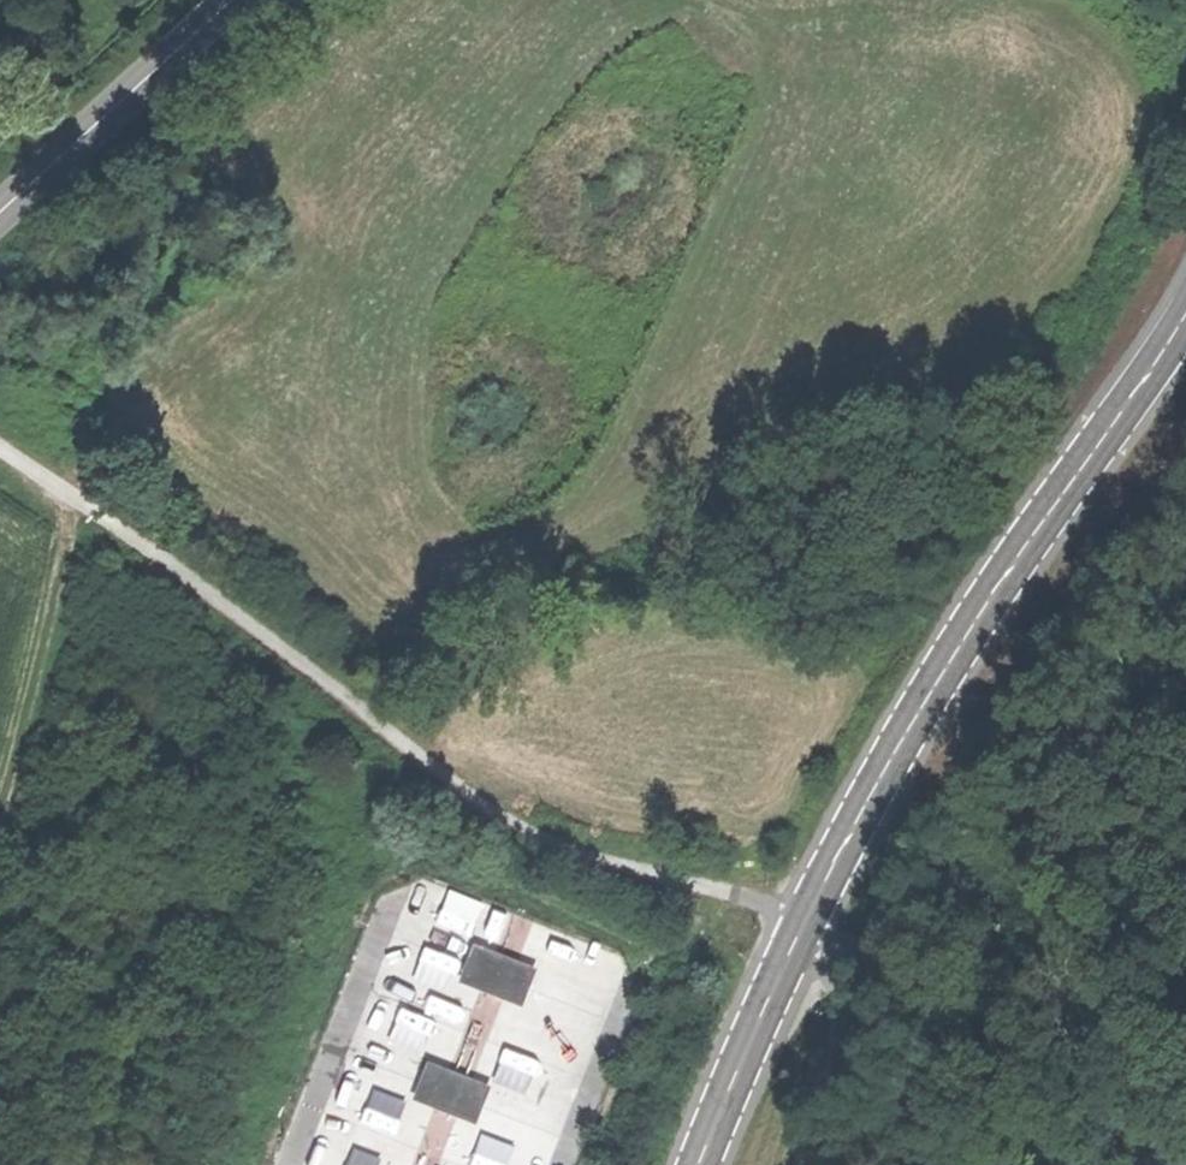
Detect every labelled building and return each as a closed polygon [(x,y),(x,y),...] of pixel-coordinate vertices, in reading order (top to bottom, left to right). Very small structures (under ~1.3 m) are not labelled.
[(536,970),(473,948),(458,986),(519,1008),(536,970)] [(489,1089),(427,1064),(412,1103),(472,1126),(489,1089)]
